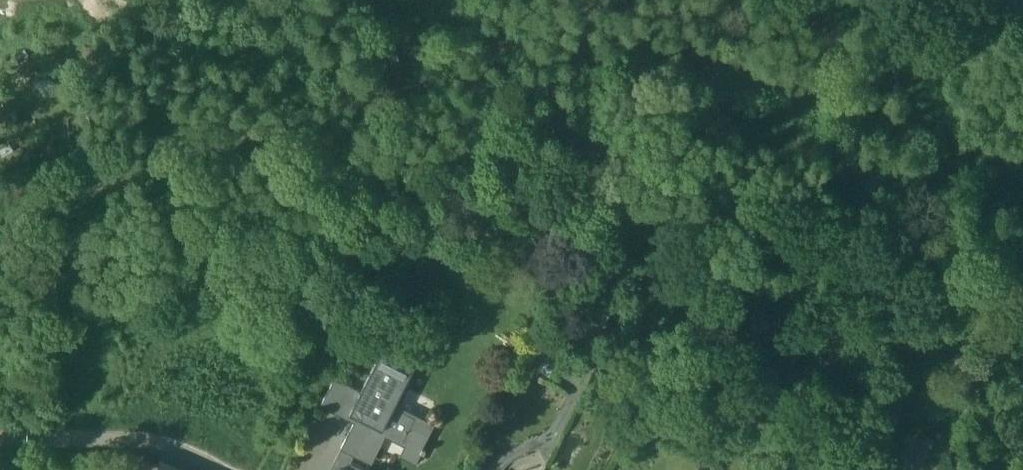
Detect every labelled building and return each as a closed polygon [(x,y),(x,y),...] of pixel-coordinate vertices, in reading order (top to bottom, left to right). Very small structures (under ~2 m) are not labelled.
[(429,426),(393,408),(418,358),(393,345),(368,395),(356,389),(345,412),(356,418),(343,446),(369,459),(383,431),(407,443),(421,450),(420,453),(425,455),(427,450),(419,447),(429,426)] [(334,378),(322,401),(345,412),(356,389),(334,378)] [(919,462),(935,440),(920,429),(903,451),(919,462)] [(421,450),(407,443),(400,456),(414,464),(420,453),(421,450)] [(140,469),(156,469),(159,464),(145,458),(140,469)]
